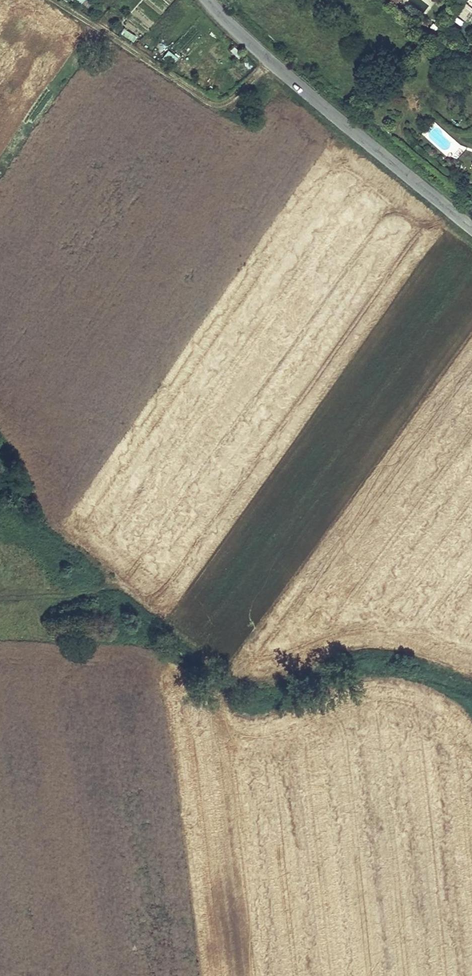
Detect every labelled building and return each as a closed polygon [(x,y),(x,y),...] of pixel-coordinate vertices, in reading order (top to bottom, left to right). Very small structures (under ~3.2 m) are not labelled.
[(466,20),(471,13),(471,7),(467,3),(458,13),(466,20)] [(174,65),(178,54),(166,50),(162,60),(174,65)]
